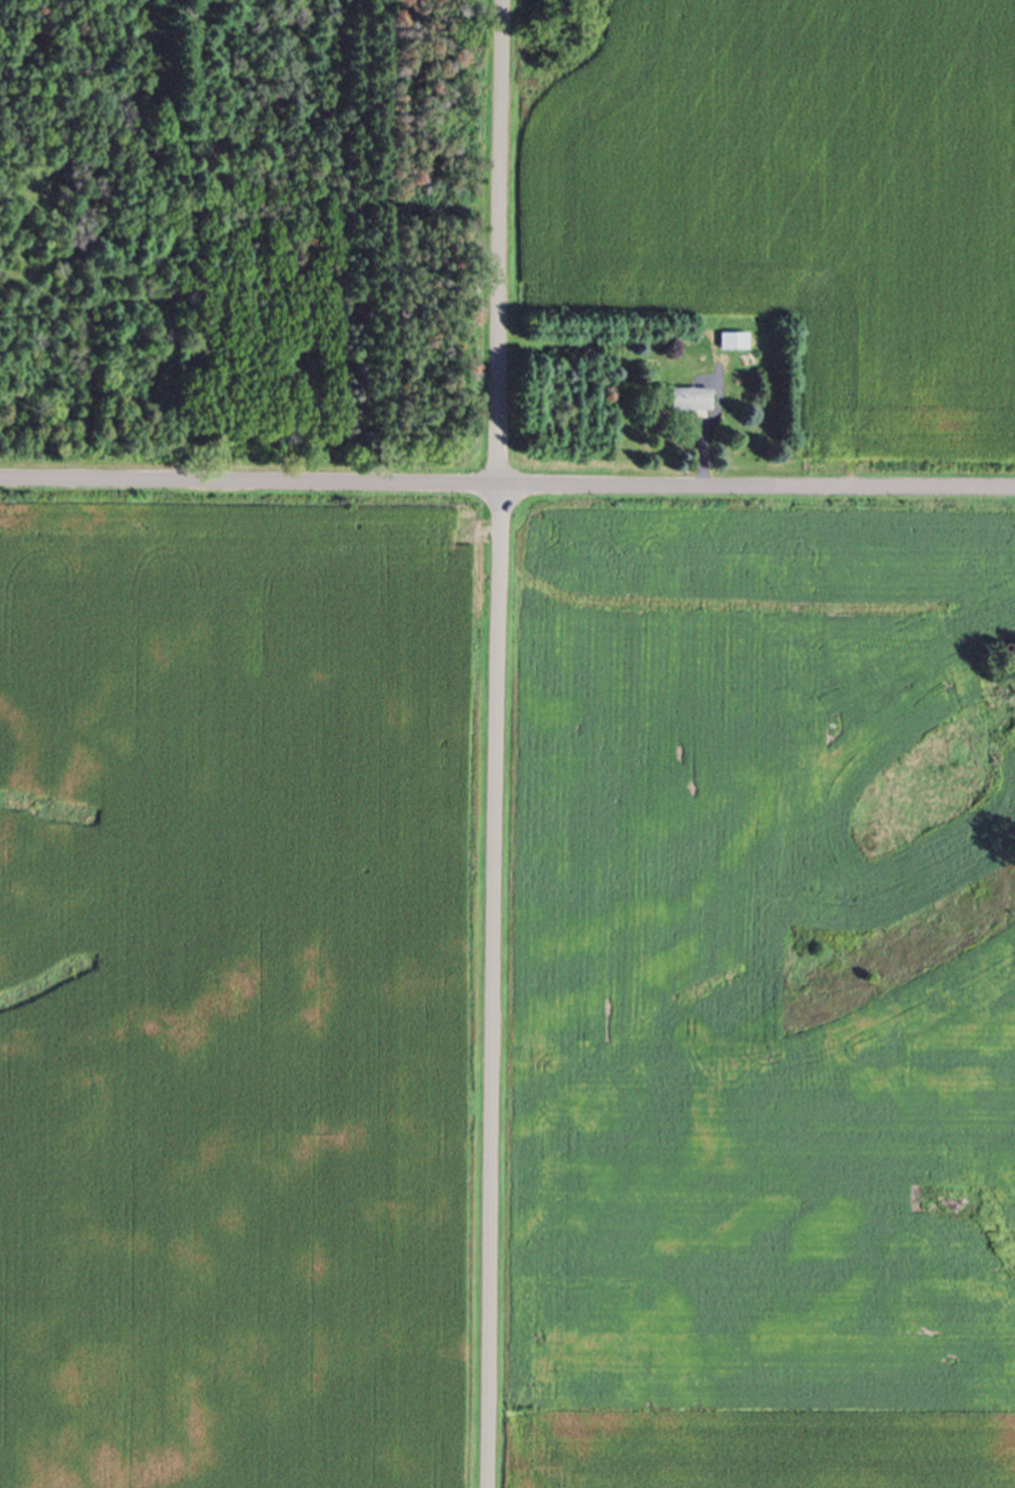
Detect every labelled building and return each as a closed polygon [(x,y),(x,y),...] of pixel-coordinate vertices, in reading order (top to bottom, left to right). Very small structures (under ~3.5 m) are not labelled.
[(720,337),(720,354),(749,354),(749,337),(720,337)] [(709,392),(670,392),(670,414),(709,414),(709,392)]
